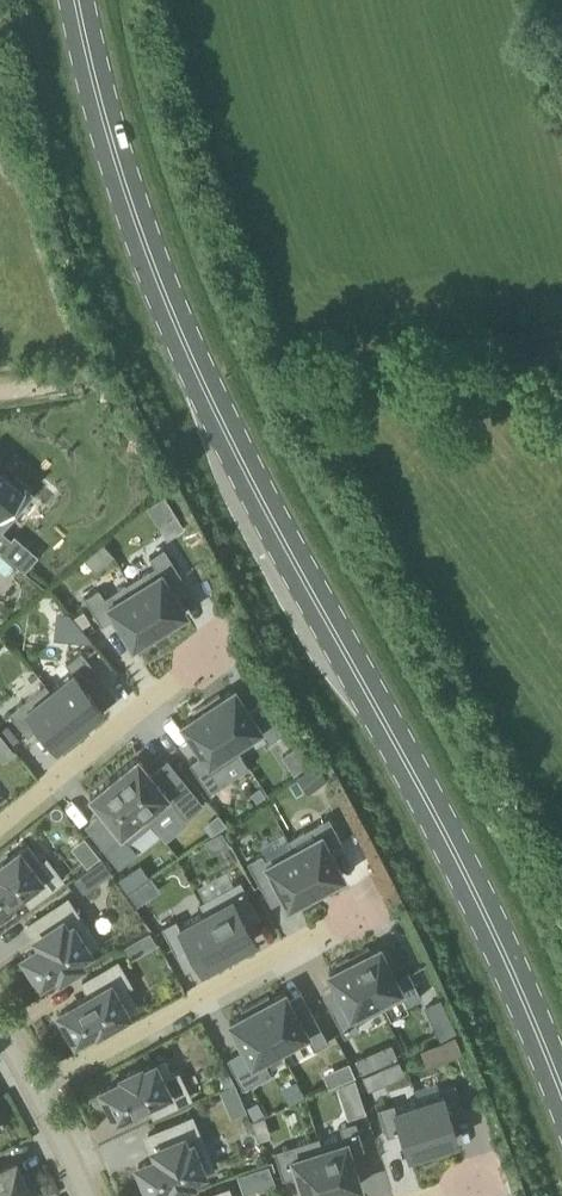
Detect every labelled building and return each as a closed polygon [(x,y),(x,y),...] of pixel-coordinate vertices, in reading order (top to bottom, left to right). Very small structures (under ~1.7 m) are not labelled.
[(32,493),(0,466),(0,530),(32,493)] [(182,530),(172,514),(156,525),(166,541),(179,532),(182,530)] [(154,566),(129,582),(160,632),(174,624),(171,620),(185,612),(167,585),(181,576),(163,548),(149,557),(154,566)] [(98,588),(83,597),(101,626),(114,617),(131,645),(145,637),(147,641),(160,632),(129,582),(104,597),(98,588)] [(44,683),(43,684),(79,728),(103,708),(86,687),(101,676),(81,651),(65,664),(72,672),(50,690),(44,683)] [(43,684),(8,713),(27,736),(38,727),(55,747),(79,728),(43,684)] [(218,694),(205,702),(240,755),(241,755),(234,745),(258,729),(267,743),(281,734),(260,702),(247,710),(233,689),(220,697),(218,694)] [(194,715),(181,723),(202,754),(189,763),(209,793),(223,784),(215,772),(240,755),(205,702),(192,711),(194,715)] [(300,745),(298,746),(282,757),(294,775),(308,765),(312,763),(300,745)] [(136,758),(113,777),(150,823),(151,822),(174,804),(184,817),(201,804),(181,779),(164,792),(148,772),(136,758)] [(310,769),(297,778),(307,793),(319,785),(325,781),(315,766),(310,769)] [(113,777),(89,796),(102,811),(119,833),(102,847),(118,866),(136,852),(128,841),(150,823),(113,777)] [(219,816),(205,827),(212,835),(227,825),(219,816)] [(328,817),(287,839),(317,894),(330,887),(328,883),(342,876),(329,850),(342,843),(328,817)] [(261,853),(246,861),(260,887),(274,880),(283,898),(287,905),(301,898),(303,902),(317,894),(287,839),(286,840),(289,845),(264,859),(261,853)] [(37,866),(29,854),(19,861),(17,858),(6,866),(4,864),(0,867),(0,907),(17,895),(26,908),(59,884),(43,862),(37,866)] [(100,859),(86,869),(95,882),(109,872),(100,859)] [(239,880),(198,902),(204,913),(205,912),(227,954),(255,939),(246,923),(259,916),(239,880)] [(138,885),(126,893),(134,906),(146,898),(138,885)] [(86,947),(95,941),(68,901),(29,927),(43,948),(25,960),(44,987),(64,974),(65,977),(81,966),(79,963),(91,955),(86,947)] [(175,919),(160,927),(174,953),(188,946),(198,964),(200,969),(227,954),(205,912),(204,913),(179,926),(175,919)] [(150,932),(138,939),(145,951),(157,944),(150,932)] [(368,947),(351,956),(379,1010),(403,998),(406,1005),(420,997),(408,971),(394,978),(378,946),(369,951),(368,947)] [(337,967),(328,972),(335,985),(344,1003),(330,1010),(344,1036),(358,1029),(355,1022),(379,1010),(351,956),(335,964),(337,967)] [(123,986),(129,983),(114,960),(80,981),(88,995),(59,1013),(61,1017),(57,1019),(68,1037),(72,1035),(75,1038),(95,1026),(97,1028),(113,1018),(111,1016),(123,1008),(121,1005),(131,999),(123,986)] [(268,995),(254,1003),(281,1052),(307,1038),(314,1050),(328,1042),(309,1008),(296,1015),(287,998),(284,992),(270,999),(268,995)] [(440,999),(430,1003),(425,1006),(430,1017),(445,1010),(440,999)] [(244,1049),(226,1058),(242,1089),(270,1073),(264,1061),(281,1052),(254,1003),(241,1010),(243,1014),(229,1021),(244,1049)] [(446,1039),(436,1043),(444,1061),(454,1057),(461,1054),(453,1035),(446,1039)] [(369,1053),(355,1059),(361,1072),(375,1066),(369,1053)] [(146,1100),(154,1114),(190,1094),(177,1070),(171,1074),(164,1060),(154,1066),(152,1063),(139,1069),(138,1067),(121,1075),(123,1078),(102,1090),(104,1094),(100,1096),(110,1114),(114,1112),(116,1116),(146,1100)] [(227,1069),(217,1074),(224,1087),(233,1082),(227,1069)] [(375,1070),(362,1076),(368,1089),(380,1084),(375,1070)] [(224,1087),(219,1090),(224,1103),(239,1097),(233,1082),(224,1087)] [(441,1095),(418,1102),(432,1147),(456,1139),(449,1116),(463,1112),(454,1084),(439,1089),(441,1095)] [(359,1095),(341,1101),(347,1118),(365,1112),(359,1095)] [(261,1114),(255,1102),(245,1108),(251,1120),(261,1114)] [(393,1103),(377,1108),(386,1136),(400,1132),(408,1155),(432,1147),(418,1102),(395,1110),(393,1103)] [(209,1160),(190,1115),(146,1134),(156,1157),(137,1166),(150,1195),(151,1195),(172,1187),(173,1190),(191,1182),(190,1179),(203,1174),(199,1165),(209,1160)] [(320,1142),(318,1142),(335,1193),(359,1185),(349,1154),(363,1149),(354,1121),(339,1126),(342,1135),(320,1142)] [(273,1150),(282,1179),(296,1174),(303,1195),(325,1195),(335,1193),(318,1142),(320,1142),(318,1136),(273,1150)] [(37,1191),(27,1171),(21,1174),(15,1162),(0,1169),(0,1195),(26,1195),(37,1191)] [(268,1165),(252,1171),(259,1189),(274,1183),(268,1165)]
